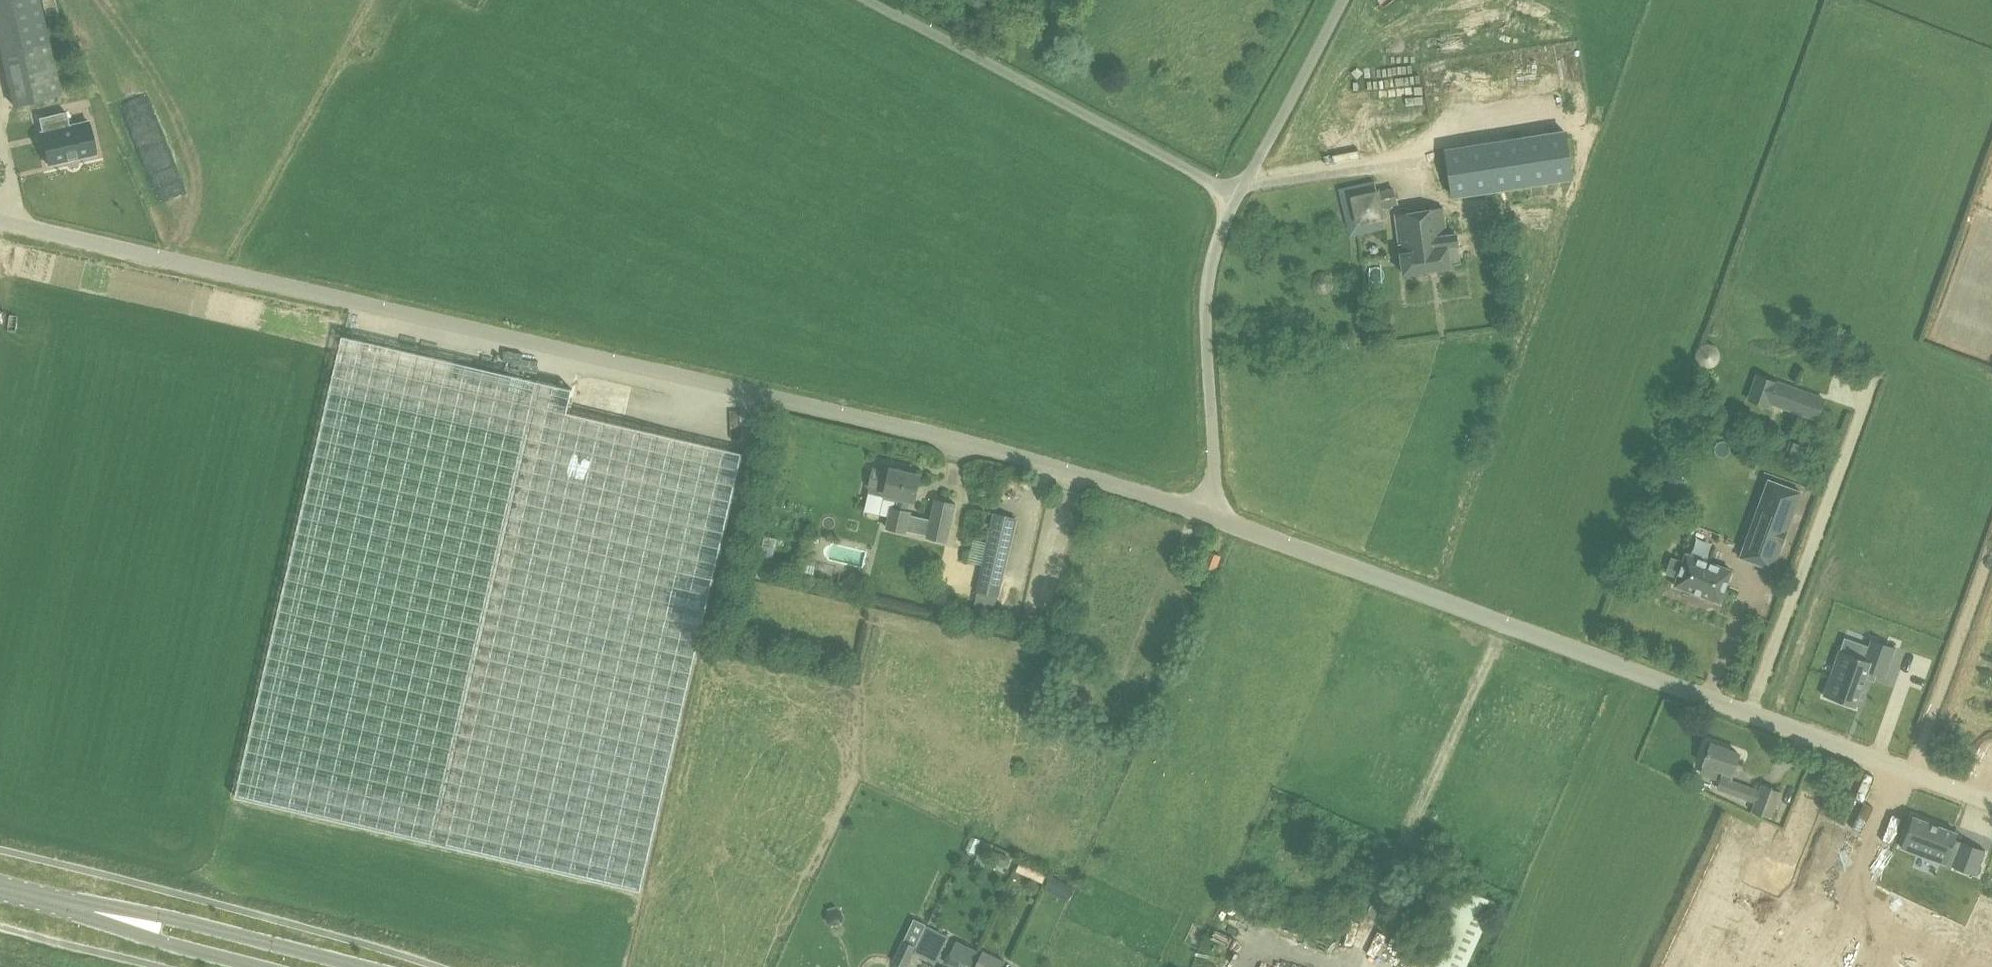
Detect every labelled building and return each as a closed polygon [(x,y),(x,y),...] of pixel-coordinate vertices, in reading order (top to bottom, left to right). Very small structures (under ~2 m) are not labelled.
[(14,104),(61,94),(39,0),(0,0),(0,45),(14,104)] [(69,121),(42,128),(52,174),(99,163),(92,132),(72,136),(69,121)] [(1565,131),(1446,149),(1453,196),(1572,177),(1565,131)] [(1375,181),(1339,189),(1350,236),(1386,227),(1375,181)] [(1448,234),(1444,207),(1396,214),(1400,243),(1402,243),(1404,252),(1401,252),(1404,273),(1452,266),(1452,264),(1461,263),(1457,232),(1448,234)] [(1325,274),(1323,274),(1321,274),(1319,274),(1318,275),(1316,276),(1315,278),(1314,279),(1313,281),(1313,283),(1313,285),(1313,287),(1314,289),(1315,290),(1316,292),(1318,293),(1319,294),(1321,294),(1323,295),(1325,294),(1327,294),(1329,293),(1330,292),(1332,290),(1333,289),(1333,287),(1334,285),(1334,283),(1333,281),(1333,279),(1331,278),(1330,276),(1329,275),(1327,274),(1325,274)] [(572,389),(342,336),(236,796),(641,890),(742,453),(566,412),(572,389)] [(1824,399),(1776,381),(1768,401),(1817,419),(1824,399)] [(869,487),(886,490),(885,493),(898,496),(895,507),(891,506),(886,528),(908,533),(909,530),(928,534),(927,538),(948,543),(956,504),(935,499),(931,517),(908,512),(911,499),(916,500),(921,475),(891,468),(890,471),(873,467),(869,487)] [(1674,468),(1669,481),(1680,485),(1685,472),(1674,468)] [(1739,557),(1774,570),(1804,491),(1769,478),(1739,557)] [(977,590),(1001,596),(1018,517),(994,512),(977,590)] [(1216,568),(1221,555),(1210,551),(1205,564),(1216,568)] [(1720,601),(1732,569),(1687,553),(1684,561),(1672,557),(1666,572),(1678,576),(1675,584),(1720,601)] [(1855,706),(1865,678),(1868,670),(1877,673),(1885,676),(1896,647),(1872,638),(1869,645),(1865,658),(1840,650),(1839,651),(1840,652),(1825,694),(1824,693),(1824,695),(1855,706)] [(1704,763),(1700,773),(1717,779),(1721,769),(1725,770),(1719,787),(1734,793),(1738,782),(1730,779),(1732,773),(1739,752),(1711,742),(1704,763)] [(1758,790),(1755,800),(1751,810),(1772,817),(1782,791),(1760,784),(1758,790)] [(1958,832),(1913,816),(1901,847),(1903,848),(1903,846),(1945,862),(1945,863),(1946,864),(1947,862),(1953,864),(1953,865),(1952,866),(1976,875),(1985,850),(1961,841),(1955,839),(1958,832)] [(1050,875),(1044,888),(1055,894),(1062,880),(1050,875)] [(1937,877),(1938,929),(1976,928),(1975,876),(1937,877)] [(1496,900),(1455,882),(1423,957),(1448,966),(1467,966),(1496,900)] [(929,920),(935,923),(945,900),(939,898),(929,920)] [(844,918),(843,913),(839,910),(838,906),(827,909),(828,913),(827,918),(828,923),(832,926),(842,923),(844,918)] [(893,961),(906,966),(907,966),(917,945),(927,925),(914,918),(904,939),(893,961)] [(1248,947),(1254,931),(1226,921),(1220,937),(1248,947)] [(936,962),(949,936),(928,926),(915,951),(936,962)] [(980,951),(957,939),(946,961),(957,966),(958,966),(961,960),(973,965),(980,951)] [(1005,961),(983,951),(975,966),(1003,966),(1005,961)]
